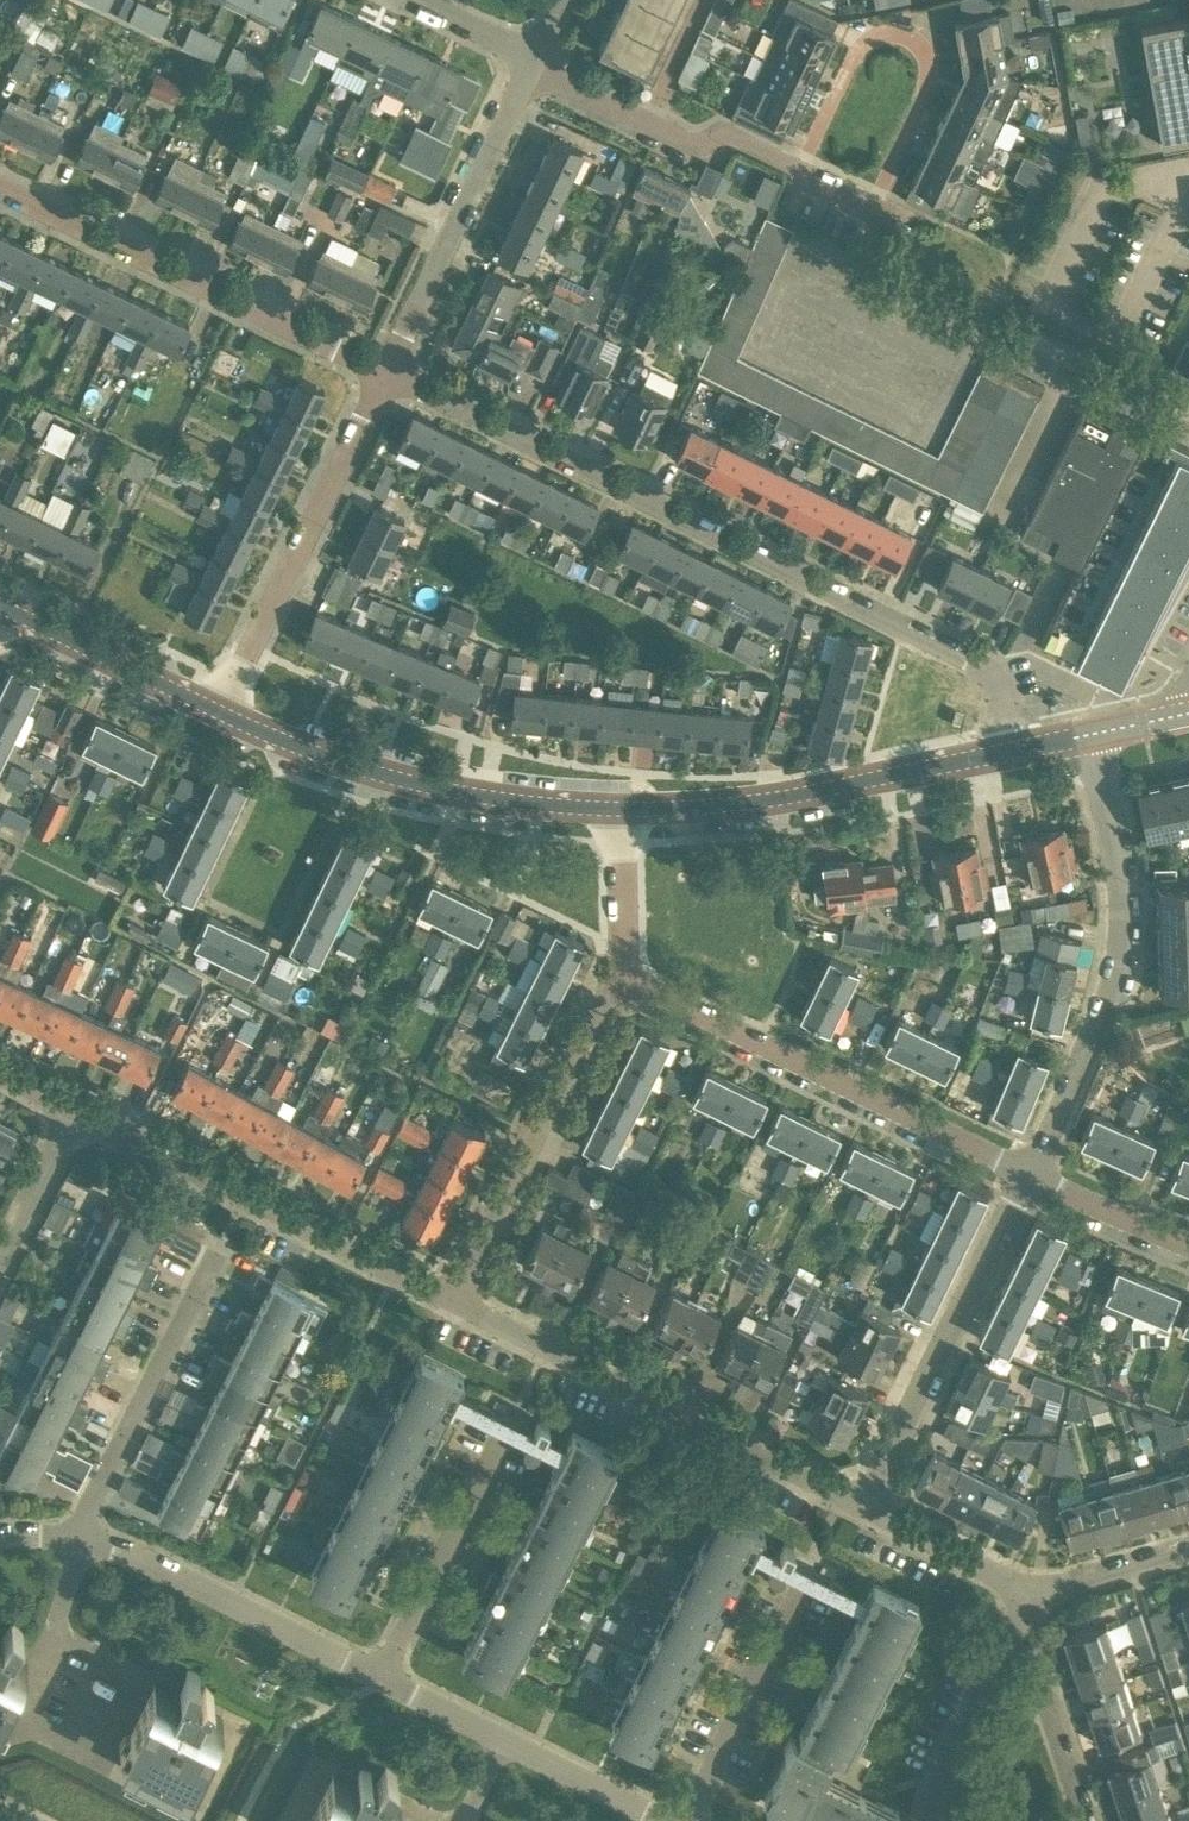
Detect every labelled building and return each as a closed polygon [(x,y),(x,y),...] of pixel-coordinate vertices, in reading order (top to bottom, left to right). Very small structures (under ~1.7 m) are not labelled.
[(90,4),(106,11),(111,0),(92,0),(90,4)] [(154,8),(138,0),(137,0),(127,21),(143,29),(154,8)] [(253,6),(249,15),(276,27),(279,19),(280,19),(289,0),(256,0),(253,6)] [(622,4),(619,3),(611,20),(614,21),(609,33),(606,31),(598,47),(597,46),(597,48),(645,71),(646,69),(679,0),(625,0),(622,4)] [(724,13),(728,4),(720,0),(714,0),(711,6),(724,13)] [(771,34),(824,59),(835,36),(824,30),(831,17),(796,0),(787,0),(771,34)] [(990,8),(989,0),(958,0),(960,14),(980,10),(990,8)] [(341,51),(355,20),(321,4),(312,24),(297,17),(286,41),(287,41),(267,83),(271,85),(267,94),(279,100),(283,90),(293,95),(302,75),(290,69),(293,63),(305,69),(319,40),(341,51)] [(724,13),(711,6),(707,15),(720,21),(724,13)] [(154,8),(143,29),(159,37),(169,15),(154,8)] [(1072,9),(1057,11),(1059,24),(1074,22),(1072,9)] [(958,48),(1000,42),(1003,41),(997,15),(953,23),(958,48)] [(1140,27),(1161,145),(1188,140),(1188,18),(1140,27)] [(31,20),(22,34),(33,41),(42,27),(31,20)] [(355,20),(341,51),(336,63),(370,79),(390,37),(355,20)] [(197,54),(207,33),(190,25),(180,47),(197,54)] [(222,40),(207,33),(197,54),(213,61),(222,40)] [(1048,33),(1034,36),(1036,49),(1050,46),(1048,33)] [(773,36),(763,57),(813,82),(824,59),(771,34),(770,35),(773,36)] [(370,79),(360,100),(353,96),(347,109),(361,116),(368,103),(373,94),(383,90),(403,99),(424,53),(390,37),(370,79)] [(10,72),(25,79),(42,46),(27,38),(10,72)] [(694,42),(690,50),(703,57),(708,48),(694,42)] [(1007,78),(1000,42),(958,48),(963,73),(1007,78)] [(222,65),(239,73),(249,53),(232,45),(222,65)] [(703,57),(690,50),(686,59),(699,65),(703,57)] [(253,54),(249,53),(239,73),(256,81),(266,60),(253,54)] [(424,53),(410,83),(403,99),(402,100),(432,114),(425,128),(413,122),(397,158),(407,163),(397,181),(424,195),(433,175),(434,176),(451,140),(447,138),(462,108),(465,109),(478,81),(458,72),(459,70),(424,53)] [(43,67),(56,73),(62,60),(49,54),(43,67)] [(748,77),(748,78),(803,104),(813,82),(763,57),(753,79),(748,77)] [(963,73),(954,92),(1005,116),(1022,80),(1007,78),(963,73)] [(56,77),(50,90),(63,96),(69,83),(56,77)] [(644,88),(646,87),(647,87),(648,86),(648,85),(649,84),(649,82),(649,81),(648,80),(648,79),(647,78),(645,77),(644,77),(642,77),(641,77),(640,78),(639,79),(639,80),(638,81),(638,82),(638,84),(639,85),(639,86),(640,87),(642,88),(643,88),(644,88)] [(155,78),(148,93),(175,106),(182,91),(155,78)] [(803,104),(748,78),(730,116),(774,137),(781,123),(792,128),(803,104)] [(1056,101),(1058,84),(1036,82),(1034,98),(1056,101)] [(124,88),(117,101),(131,108),(137,95),(124,88)] [(48,92),(43,104),(54,109),(59,97),(48,92)] [(954,92),(944,113),(995,137),(1005,116),(954,92)] [(38,112),(32,109),(35,102),(20,95),(15,104),(10,101),(5,110),(4,109),(0,116),(0,135),(21,146),(38,112)] [(361,116),(347,109),(337,129),(352,136),(361,116)] [(38,112),(21,146),(49,159),(60,136),(58,135),(62,126),(48,119),(49,117),(38,112)] [(995,137),(944,113),(931,139),(982,163),(995,137)] [(1087,115),(1076,117),(1080,143),(1091,141),(1087,115)] [(103,175),(119,141),(123,134),(95,121),(90,131),(92,132),(88,139),(86,138),(74,162),(103,175)] [(1044,136),(1066,147),(1069,142),(1066,126),(1047,129),(1044,136)] [(539,166),(567,179),(581,150),(553,137),(539,166)] [(982,163),(931,139),(921,161),(978,188),(979,186),(973,183),(982,163)] [(1047,155),(1060,161),(1066,149),(1045,139),(1039,151),(1047,155)] [(259,150),(260,148),(245,140),(227,175),(243,183),(250,169),(259,150)] [(132,147),(119,141),(103,175),(132,189),(144,165),(142,164),(146,156),(131,149),(132,147)] [(279,183),(288,164),(259,150),(250,169),(279,183)] [(182,213),(203,169),(175,155),(169,168),(170,168),(166,178),(165,177),(154,199),(182,213)] [(1047,155),(1042,164),(1056,170),(1060,161),(1047,155)] [(697,182),(724,192),(733,169),(706,159),(697,182)] [(978,188),(921,161),(910,184),(949,203),(946,209),(964,217),(978,188)] [(1056,170),(1042,164),(1038,172),(1051,179),(1056,170)] [(567,179),(539,166),(525,195),(554,208),(567,179)] [(689,187),(688,186),(688,187),(645,167),(645,166),(643,166),(631,192),(679,214),(673,227),(711,244),(714,238),(687,192),(689,187)] [(203,169),(182,213),(210,227),(221,204),(220,203),(224,194),(225,191),(210,184),(215,174),(203,169)] [(301,169),(281,210),(293,215),(312,175),(301,169)] [(588,184),(600,190),(607,176),(595,170),(588,184)] [(361,189),(389,201),(396,184),(369,172),(361,189)] [(607,176),(600,190),(612,196),(615,190),(619,181),(610,177),(607,176)] [(338,190),(326,214),(341,221),(353,197),(338,190)] [(525,195),(512,223),(540,237),(554,208),(525,195)] [(636,198),(630,211),(644,218),(650,204),(636,198)] [(1025,199),(1021,208),(1035,214),(1039,205),(1025,199)] [(380,205),(368,231),(381,237),(387,224),(409,234),(415,221),(380,205)] [(679,214),(664,207),(658,220),(673,227),(679,214)] [(1027,231),(1035,214),(1021,208),(1017,217),(1020,222),(1018,227),(1027,231)] [(257,260),(275,225),(245,211),(243,213),(246,215),(241,224),(239,223),(228,246),(257,260)] [(353,226),(365,233),(371,219),(359,213),(353,226)] [(787,242),(792,230),(765,218),(759,230),(787,242)] [(540,237),(512,223),(498,253),(526,266),(540,237)] [(300,237),(275,225),(257,260),(285,274),(297,250),(294,248),(300,237)] [(787,242),(759,230),(754,243),(781,255),(787,242)] [(0,234),(0,265),(0,266),(12,240),(0,234)] [(12,240),(0,266),(23,276),(21,281),(27,284),(42,254),(12,240)] [(748,255),(752,247),(735,240),(723,247),(722,249),(746,260),(748,255)] [(555,256),(567,262),(574,248),(562,242),(555,256)] [(775,267),(781,255),(754,243),(752,247),(748,255),(775,267)] [(574,248),(567,262),(578,268),(585,253),(574,248)] [(335,296),(351,263),(323,249),(318,259),(317,259),(306,282),(335,296)] [(357,251),(351,263),(335,296),(363,309),(374,286),(373,286),(378,276),(364,269),(370,257),(357,251)] [(42,254),(27,284),(34,287),(36,283),(59,293),(71,268),(42,254)] [(770,280),(775,267),(748,255),(746,260),(743,268),(770,280)] [(100,282),(71,268),(59,293),(81,304),(79,309),(85,312),(100,282)] [(764,293),(770,280),(743,268),(737,281),(764,293)] [(490,334),(497,338),(521,287),(488,270),(451,346),(478,360),(490,334)] [(552,289),(579,302),(585,288),(558,275),(552,289)] [(21,281),(16,292),(28,298),(34,287),(27,284),(21,281)] [(575,315),(592,323),(607,289),(589,281),(575,315)] [(759,305),(764,293),(737,281),(732,293),(759,305)] [(100,282),(85,312),(92,315),(94,310),(117,321),(129,296),(100,282)] [(28,298),(16,292),(10,304),(23,310),(28,298)] [(572,318),(579,302),(554,292),(547,305),(572,318)] [(611,308),(603,328),(613,332),(616,323),(627,295),(619,292),(613,308),(612,308),(611,308)] [(759,305),(732,293),(726,306),(754,318),(759,305)] [(158,310),(129,296),(117,321),(139,332),(137,337),(144,340),(158,310)] [(637,329),(632,340),(650,348),(665,318),(662,316),(667,305),(656,299),(651,310),(647,309),(637,329)] [(748,330),(754,318),(726,306),(721,319),(748,330)] [(8,324),(8,325),(14,313),(3,307),(0,312),(0,320),(8,324)] [(79,309),(74,320),(86,326),(92,315),(85,312),(79,309)] [(188,324),(158,310),(144,340),(150,343),(152,338),(176,350),(188,324)] [(742,343),(748,330),(721,319),(715,331),(742,343)] [(86,326),(74,320),(68,332),(81,338),(86,326)] [(693,323),(682,346),(701,355),(712,332),(693,323)] [(599,352),(597,351),(604,336),(580,324),(552,380),(562,384),(555,399),(572,407),(599,352)] [(709,345),(736,357),(742,343),(715,331),(709,345)] [(490,334),(478,360),(478,361),(509,376),(515,362),(542,375),(556,346),(539,337),(535,347),(513,336),(509,344),(497,338),(490,334)] [(137,337),(132,348),(144,354),(150,343),(144,340),(137,337)] [(1185,340),(1171,368),(1188,377),(1188,342),(1185,340)] [(207,365),(235,378),(246,356),(217,342),(207,365)] [(709,345),(698,372),(737,391),(750,364),(736,357),(709,345)] [(144,354),(132,348),(126,360),(139,366),(144,354)] [(599,352),(572,407),(589,415),(608,376),(606,375),(613,359),(599,352)] [(995,376),(1000,365),(986,358),(980,369),(995,376)] [(749,397),(763,370),(750,364),(737,391),(749,397)] [(1009,383),(1015,372),(1000,365),(995,376),(1009,383)] [(995,376),(980,369),(974,381),(1004,396),(1010,384),(1009,383),(995,376)] [(762,404),(775,376),(763,370),(749,397),(762,404)] [(1024,391),(1029,379),(1015,372),(1009,383),(1010,384),(1024,391)] [(774,410),(788,382),(775,376),(762,404),(774,410)] [(282,399),(279,405),(309,420),(323,390),(298,378),(286,401),(282,399)] [(1038,398),(1044,386),(1029,379),(1024,391),(1038,398)] [(1004,396),(974,381),(968,394),(998,409),(1004,396)] [(633,388),(613,428),(647,444),(667,404),(671,395),(644,382),(640,392),(633,388)] [(786,416),(800,389),(788,382),(774,410),(781,413),(786,416)] [(1038,398),(1024,391),(1010,384),(1004,396),(1032,410),(1038,398)] [(264,406),(270,394),(259,388),(253,401),(264,406)] [(799,422),(813,395),(800,389),(786,416),(796,421),(799,422)] [(713,404),(729,411),(736,398),(720,390),(713,404)] [(282,399),(270,394),(264,406),(275,412),(279,405),(282,399)] [(998,409),(968,394),(962,406),(992,421),(998,409)] [(811,429),(825,401),(813,395),(799,422),(810,428),(811,429)] [(1032,410),(1004,396),(998,409),(1026,423),(1032,410)] [(745,419),(751,405),(736,398),(729,411),(745,419)] [(823,435),(837,407),(825,401),(811,429),(823,435)] [(280,414),(269,437),(294,449),(309,420),(279,405),(275,412),(280,414)] [(34,433),(40,437),(41,437),(52,412),(40,406),(31,425),(36,427),(34,433)] [(992,421),(962,406),(956,418),(986,433),(992,421)] [(1027,521),(1059,537),(1052,552),(1079,565),(1041,642),(1108,676),(1131,655),(1188,537),(1188,449),(1163,435),(1159,443),(1084,406),(1027,521)] [(836,441),(850,413),(837,407),(823,435),(836,441)] [(1026,423),(998,409),(992,421),(1020,435),(1026,423)] [(786,416),(781,413),(774,427),(789,434),(796,421),(786,416)] [(848,447),(862,419),(850,413),(836,441),(848,447)] [(424,456),(439,428),(412,415),(397,443),(424,456)] [(986,433),(956,418),(950,431),(980,446),(986,433)] [(861,453),(875,425),(862,419),(848,447),(861,453)] [(796,421),(789,434),(804,441),(810,428),(799,422),(796,421)] [(1020,435),(992,421),(986,433),(1013,447),(1020,435)] [(702,471),(718,439),(690,425),(674,457),(702,471)] [(873,460),(887,431),(875,425),(861,453),(873,460)] [(465,441),(439,428),(424,456),(451,469),(465,441)] [(885,466),(900,438),(887,431),(873,460),(885,466)] [(973,458),(980,446),(950,431),(944,443),(973,458)] [(1013,447),(986,433),(980,446),(1007,460),(1013,447)] [(253,457),(250,464),(280,478),(294,449),(269,437),(258,460),(253,457)] [(898,472),(912,444),(900,438),(885,466),(898,472)] [(718,439),(702,471),(729,485),(745,453),(718,439)] [(491,454),(465,441),(451,469),(477,483),(491,454)] [(937,456),(923,484),(950,498),(953,499),(961,483),(967,470),(973,458),(944,443),(937,456)] [(842,466),(849,452),(833,444),(825,458),(842,466)] [(910,478),(924,450),(912,444),(898,472),(910,478)] [(236,464),(242,452),(231,446),(225,459),(236,464)] [(1007,460),(980,446),(973,458),(1001,472),(1007,460)] [(924,450),(910,478),(923,484),(937,456),(924,450)] [(242,452),(236,464),(247,470),(250,464),(253,457),(242,452)] [(865,460),(849,452),(842,466),(858,474),(865,460)] [(745,453),(729,485),(756,498),(772,466),(745,453)] [(491,454),(477,483),(503,496),(517,467),(491,454)] [(1001,472),(973,458),(967,470),(995,484),(1001,472)] [(33,473),(37,466),(28,462),(24,469),(33,473)] [(371,492),(383,499),(398,469),(385,463),(371,492)] [(252,472),(241,495),(266,507),(280,478),(250,464),(247,470),(252,472)] [(772,466),(756,498),(784,512),(800,480),(772,466)] [(517,467),(503,496),(530,509),(544,480),(517,467)] [(995,484),(967,470),(961,483),(989,497),(995,484)] [(898,495),(905,480),(889,472),(882,487),(898,495)] [(17,474),(12,486),(24,492),(30,480),(17,474)] [(570,493),(544,480),(530,509),(556,522),(570,493)] [(800,480),(784,512),(811,526),(827,494),(800,480)] [(905,480),(898,495),(914,502),(921,488),(905,480)] [(419,500),(433,506),(441,490),(428,483),(419,500)] [(989,497),(961,483),(953,499),(980,513),(981,513),(989,497)] [(12,486),(6,497),(13,500),(19,503),(24,492),(12,486)] [(199,511),(202,504),(206,497),(189,489),(183,503),(199,511)] [(570,493),(556,522),(583,535),(597,506),(570,493)] [(827,494),(811,526),(838,539),(854,507),(827,494)] [(230,518),(225,515),(222,522),(252,536),(266,507),(241,495),(230,518)] [(6,497),(4,502),(0,500),(0,526),(13,500),(6,497)] [(458,519),(466,502),(454,497),(446,513),(458,519)] [(980,513),(953,499),(950,498),(943,513),(973,528),(980,513)] [(13,500),(0,526),(0,530),(27,543),(39,519),(16,508),(19,503),(13,500)] [(466,502),(458,519),(470,525),(478,508),(466,502)] [(76,503),(70,514),(82,520),(88,509),(76,503)] [(202,504),(199,511),(196,517),(208,522),(214,510),(202,504)] [(361,533),(391,547),(404,521),(374,506),(361,533)] [(882,521),(854,507),(838,539),(866,553),(882,521)] [(225,515),(214,510),(208,522),(219,528),(222,522),(225,515)] [(82,520),(70,514),(64,525),(71,528),(77,531),(82,520)] [(62,530),(39,519),(27,543),(56,557),(71,528),(64,525),(62,530)] [(882,521),(866,553),(894,567),(910,535),(882,521)] [(1059,537),(1027,521),(1020,536),(1052,552),(1059,537)] [(222,522),(219,528),(224,530),(213,553),(238,565),(252,536),(222,522)] [(511,545),(519,528),(507,522),(499,539),(511,545)] [(644,566),(658,536),(631,523),(617,552),(644,566)] [(71,528),(56,557),(86,572),(98,548),(75,536),(77,531),(71,528)] [(519,528),(511,545),(523,550),(531,534),(519,528)] [(391,547),(361,533),(348,560),(377,575),(391,547)] [(658,536),(644,566),(670,578),(684,549),(658,536)] [(927,543),(912,572),(932,581),(946,552),(927,543)] [(684,549),(670,578),(696,591),(710,562),(684,549)] [(561,550),(553,565),(566,571),(574,556),(561,550)] [(197,574),(194,580),(224,594),(238,565),(213,553),(202,576),(197,574)] [(964,601),(979,569),(952,555),(936,587),(964,601)] [(737,575),(710,562),(696,591),(722,604),(737,575)] [(179,581),(186,568),(174,563),(168,575),(179,581)] [(599,586),(598,587),(611,593),(619,578),(606,572),(607,569),(596,564),(587,581),(599,586)] [(348,607),(355,593),(361,579),(335,567),(321,594),(348,607)] [(186,568),(179,581),(191,586),(194,580),(197,574),(186,568)] [(1007,583),(979,569),(964,601),(992,615),(1007,583)] [(763,588),(737,575),(722,604),(748,617),(763,588)] [(194,580),(191,586),(196,589),(184,612),(209,624),(224,594),(194,580)] [(1016,587),(1001,614),(1018,623),(1032,595),(1016,587)] [(790,601),(763,588),(748,617),(775,630),(791,638),(796,616),(785,610),(790,601)] [(651,614),(659,598),(647,592),(639,608),(651,614)] [(359,596),(355,593),(348,607),(353,609),(359,596)] [(377,618),(383,603),(372,598),(365,613),(377,618)] [(659,598),(651,614),(664,620),(672,604),(659,598)] [(449,601),(440,623),(467,633),(475,611),(449,601)] [(395,608),(383,603),(377,618),(389,623),(395,608)] [(804,608),(799,624),(816,629),(821,613),(804,608)] [(330,654),(342,624),(315,612),(302,642),(330,654)] [(704,639),(712,623),(700,617),(692,633),(704,639)] [(431,640),(437,623),(424,618),(418,635),(431,640)] [(449,628),(437,623),(431,640),(443,645),(449,628)] [(724,628),(712,623),(704,639),(715,645),(724,628)] [(342,624),(330,654),(357,665),(369,635),(342,624)] [(729,651),(758,665),(768,645),(739,631),(729,651)] [(832,661),(863,670),(871,641),(840,633),(832,661)] [(369,635),(357,665),(384,676),(396,646),(369,635)] [(495,667),(502,650),(487,644),(481,661),(495,667)] [(396,646),(384,676),(411,687),(423,657),(396,646)] [(423,657),(411,687),(438,698),(450,668),(457,654),(437,646),(431,661),(423,657)] [(521,672),(523,653),(507,651),(506,670),(521,672)] [(574,677),(576,659),(562,658),(561,676),(574,677)] [(576,659),(574,677),(588,678),(590,660),(576,659)] [(832,661),(824,689),(855,698),(863,670),(832,661)] [(633,683),(635,665),(621,664),(620,682),(633,683)] [(785,677),(802,682),(805,668),(789,664),(785,677)] [(635,665),(633,683),(647,684),(649,667),(635,665)] [(0,689),(0,697),(24,709),(24,710),(35,715),(53,723),(55,724),(68,731),(72,733),(83,711),(65,702),(60,712),(30,697),(39,680),(11,666),(0,689)] [(478,680),(450,668),(438,698),(466,710),(478,680)] [(692,689),(693,671),(680,670),(678,687),(692,689)] [(693,671),(692,689),(705,690),(707,672),(693,671)] [(752,695),(753,677),(738,676),(737,693),(752,695)] [(802,682),(785,677),(782,691),(798,695),(802,682)] [(855,698),(824,689),(816,717),(847,726),(855,698)] [(541,726),(544,694),(514,691),(511,723),(541,726)] [(544,694),(541,726),(570,729),(573,697),(544,694)] [(10,738),(24,710),(24,709),(0,697),(0,733),(10,738)] [(573,697),(570,729),(599,732),(602,701),(573,697)] [(631,704),(602,701),(599,732),(628,736),(631,704)] [(631,704),(628,736),(657,739),(660,707),(631,704)] [(689,710),(660,707),(657,739),(686,742),(689,710)] [(689,710),(686,742),(715,745),(718,713),(689,710)] [(718,713),(715,745),(744,748),(748,716),(718,713)] [(53,723),(35,715),(31,724),(49,733),(53,723)] [(111,759),(125,731),(95,717),(81,745),(111,759)] [(847,726),(816,717),(808,746),(839,754),(847,726)] [(63,742),(68,731),(55,724),(49,736),(63,742)] [(772,726),(768,742),(785,746),(789,730),(772,726)] [(125,731),(111,759),(141,774),(155,746),(125,731)] [(0,733),(0,759),(10,738),(0,733)] [(32,762),(52,771),(57,761),(39,753),(36,752),(32,762)] [(8,773),(25,782),(30,772),(12,763),(8,773)] [(97,789),(106,772),(96,766),(88,785),(97,789)] [(219,768),(205,797),(234,812),(248,782),(219,768)] [(106,772),(97,789),(108,794),(116,777),(106,772)] [(25,782),(8,773),(3,783),(21,792),(25,782)] [(177,783),(194,792),(199,781),(182,773),(177,783)] [(1163,783),(1173,832),(1188,828),(1188,781),(1188,778),(1163,783)] [(194,792),(177,783),(171,793),(189,802),(194,792)] [(1173,832),(1163,783),(1137,788),(1147,837),(1173,832)] [(68,802),(49,792),(31,829),(51,838),(68,802)] [(234,812),(205,797),(191,826),(220,840),(234,812)] [(1,816),(25,823),(28,813),(4,806),(1,816)] [(191,826),(177,855),(205,869),(220,840),(191,826)] [(346,828),(331,858),(360,872),(374,842),(346,828)] [(1041,834),(1051,880),(1071,876),(1070,869),(1074,868),(1069,843),(1066,844),(1062,829),(1041,834)] [(153,832),(148,842),(165,850),(170,840),(153,832)] [(1051,880),(1041,834),(1020,838),(1023,853),(1018,854),(1024,878),(1029,877),(1030,885),(1051,880)] [(165,850),(148,842),(143,851),(160,860),(165,850)] [(974,848),(954,852),(962,900),(963,900),(982,896),(980,888),(986,887),(981,863),(977,864),(974,848)] [(9,855),(0,850),(0,871),(9,855)] [(962,900),(954,852),(933,856),(936,872),(932,873),(936,896),(940,895),(942,903),(942,904),(944,913),(965,909),(963,900),(962,900)] [(205,869),(177,855),(162,884),(191,898),(205,869)] [(360,872),(331,858),(317,887),(346,901),(360,872)] [(824,886),(814,887),(816,903),(826,902),(828,902),(829,912),(846,910),(857,908),(854,917),(851,929),(851,931),(864,933),(866,920),(867,917),(865,904),(865,903),(863,893),(860,867),(859,859),(822,864),(824,886)] [(891,863),(860,867),(863,893),(865,903),(896,900),(891,863)] [(402,866),(391,887),(406,894),(417,873),(402,866)] [(371,878),(389,886),(394,876),(376,867),(371,878)] [(1177,877),(1177,867),(1153,868),(1153,877),(1177,877)] [(389,886),(371,878),(366,887),(384,896),(389,886)] [(447,922),(460,896),(431,881),(418,908),(447,922)] [(1004,882),(992,885),(999,925),(1012,922),(1004,882)] [(1188,912),(1188,886),(1157,887),(1158,913),(1188,912)] [(346,901),(317,887),(303,917),(332,930),(346,901)] [(915,894),(905,895),(907,907),(917,906),(915,894)] [(460,896),(447,922),(476,937),(490,910),(460,896)] [(1055,902),(1058,916),(1070,914),(1088,911),(1086,897),(1055,902)] [(1058,916),(1055,902),(1043,904),(1043,906),(1036,907),(1031,908),(1033,919),(1045,918),(1058,916)] [(23,953),(42,913),(34,909),(22,934),(14,930),(8,942),(16,946),(15,950),(23,953)] [(510,931),(516,919),(501,911),(490,934),(505,941),(510,931)] [(1158,913),(1159,939),(1188,939),(1188,912),(1158,913)] [(223,956),(236,929),(206,914),(193,942),(223,956)] [(107,922),(96,917),(92,926),(103,931),(107,922)] [(155,936),(176,947),(186,927),(177,922),(166,917),(165,917),(155,936)] [(332,930),(303,917),(289,946),(317,960),(332,930)] [(967,920),(970,934),(982,931),(978,917),(967,920)] [(534,944),(540,931),(516,919),(510,931),(534,944)] [(877,922),(866,920),(864,933),(874,935),(877,922)] [(970,934),(967,920),(955,922),(958,936),(970,934)] [(1032,944),(1031,937),(1029,921),(999,926),(1003,949),(1032,944)] [(923,926),(927,954),(943,952),(943,949),(952,948),(950,935),(941,936),(939,924),(923,926)] [(342,936),(360,945),(365,934),(347,926),(342,936)] [(236,929),(223,956),(214,973),(244,988),(252,971),(266,944),(236,929)] [(434,952),(442,935),(432,929),(424,947),(434,952)] [(851,931),(843,929),(840,947),(841,947),(860,951),(879,955),(882,937),(874,935),(864,933),(851,931)] [(510,931),(505,941),(511,945),(529,954),(534,944),(510,931)] [(1067,994),(1075,961),(1080,942),(1039,931),(1033,953),(1044,955),(1036,986),(1067,994)] [(555,932),(541,961),(567,974),(582,945),(555,932)] [(442,935),(434,952),(444,957),(452,940),(442,935)] [(360,945),(342,936),(338,946),(355,954),(360,945)] [(1159,939),(1160,966),(1188,965),(1188,939),(1159,939)] [(9,962),(17,965),(23,953),(15,950),(16,946),(8,942),(1,958),(4,959),(0,968),(0,981),(9,962)] [(529,954),(511,945),(506,955),(524,964),(529,954)] [(82,962),(87,952),(79,948),(74,958),(82,962)] [(278,953),(261,988),(283,998),(293,979),(291,978),(299,963),(278,953)] [(66,954),(60,966),(68,970),(66,974),(74,978),(82,963),(82,962),(74,958),(66,954)] [(815,986),(842,1000),(857,971),(829,957),(815,986)] [(417,989),(433,997),(448,966),(432,958),(417,989)] [(567,974),(541,961),(527,990),(553,1003),(567,974)] [(22,968),(17,965),(9,962),(0,981),(0,1012),(14,1018),(29,987),(16,980),(22,968)] [(170,962),(161,978),(188,991),(196,975),(170,962)] [(1160,966),(1161,992),(1188,991),(1188,965),(1160,966)] [(47,980),(41,992),(29,987),(14,1018),(39,1031),(54,999),(61,986),(69,990),(74,978),(66,974),(68,970),(60,966),(52,982),(47,980)] [(1009,967),(1005,977),(1023,983),(1026,972),(1009,967)] [(1023,983),(1005,977),(1002,989),(1021,995),(1023,983)] [(126,1002),(133,986),(117,979),(112,991),(120,994),(118,998),(126,1002)] [(842,1000),(815,986),(800,1016),(827,1028),(842,1000)] [(1067,994),(1036,986),(1029,1017),(1059,1025),(1067,994)] [(527,990),(513,1018),(539,1031),(553,1003),(527,990)] [(112,991),(104,1006),(120,1014),(126,1002),(118,998),(120,994),(112,991)] [(487,993),(481,1003),(499,1012),(504,1002),(487,993)] [(231,996),(225,1008),(243,1018),(250,1005),(231,996)] [(499,1012),(481,1003),(467,996),(463,1005),(478,1012),(477,1013),(494,1021),(493,1024),(506,1031),(498,1048),(524,1061),(539,1031),(513,1018),(499,1012)] [(858,996),(853,1006),(871,1015),(876,1005),(858,996)] [(54,999),(39,1031),(65,1043),(80,1011),(54,999)] [(932,1022),(941,1004),(931,999),(922,1017),(932,1022)] [(941,1004),(932,1022),(942,1027),(951,1009),(941,1004)] [(871,1015),(853,1006),(848,1016),(866,1025),(871,1015)] [(106,1023),(80,1011),(65,1043),(91,1055),(106,1023)] [(177,1041),(187,1022),(171,1014),(162,1033),(177,1041)] [(1002,1038),(1006,1026),(978,1016),(974,1026),(1002,1038)] [(233,1057),(252,1022),(244,1017),(233,1037),(225,1033),(219,1044),(227,1049),(225,1052),(233,1057)] [(914,1061),(928,1035),(898,1020),(885,1047),(914,1061)] [(106,1023),(91,1055),(117,1067),(132,1035),(106,1023)] [(626,1058),(653,1072),(661,1057),(668,1042),(641,1028),(626,1058)] [(158,1048),(132,1035),(117,1067),(143,1080),(158,1048)] [(928,1035),(914,1061),(943,1076),(956,1050),(928,1035)] [(211,1060),(227,1068),(233,1057),(225,1052),(227,1049),(219,1044),(211,1060)] [(1130,1117),(1146,1081),(1107,1048),(1100,1063),(1117,1077),(1118,1076),(1121,1080),(1124,1076),(1126,1078),(1126,1077),(1134,1082),(1126,1094),(1125,1093),(1117,1111),(1130,1117)] [(1018,1050),(1005,1080),(1032,1091),(1045,1061),(1018,1050)] [(979,1056),(974,1066),(991,1074),(997,1064),(979,1056)] [(626,1058),(611,1087),(639,1101),(647,1085),(658,1090),(660,1086),(678,1095),(682,1086),(664,1077),(653,1072),(626,1058)] [(292,1069),(276,1060),(270,1072),(277,1076),(275,1080),(283,1084),(292,1069)] [(195,1107),(212,1076),(186,1062),(170,1093),(195,1107)] [(991,1074),(974,1066),(970,1077),(986,1084),(991,1074)] [(664,1077),(682,1086),(686,1077),(668,1068),(664,1077)] [(724,1108),(736,1085),(707,1071),(695,1094),(724,1108)] [(262,1104),(269,1091),(277,1096),(283,1084),(275,1080),(277,1076),(270,1072),(261,1087),(254,1083),(247,1096),(237,1090),(221,1120),(246,1134),(262,1104)] [(237,1090),(212,1076),(195,1107),(221,1120),(237,1090)] [(1032,1091),(1005,1080),(992,1109),(1020,1121),(1032,1091)] [(1157,1088),(1146,1081),(1130,1117),(1137,1120),(1145,1102),(1149,1104),(1157,1088)] [(736,1085),(724,1108),(753,1122),(765,1099),(736,1085)] [(639,1101),(611,1087),(597,1115),(624,1129),(639,1101)] [(334,1111),(342,1096),(326,1088),(320,1099),(328,1103),(326,1107),(334,1111)] [(296,1162),(320,1119),(327,1123),(334,1111),(326,1107),(328,1103),(320,1099),(312,1114),(296,1105),(288,1118),(287,1118),(271,1148),(296,1162)] [(1171,1136),(1167,1148),(1180,1153),(1188,1130),(1188,1104),(1186,1102),(1181,1113),(1171,1136)] [(271,1148),(287,1118),(262,1104),(246,1134),(271,1148)] [(798,1143),(809,1121),(780,1107),(769,1129),(798,1143)] [(1171,1136),(1181,1113),(1167,1107),(1157,1130),(1171,1136)] [(1111,1155),(1125,1127),(1094,1113),(1081,1142),(1111,1155)] [(624,1129),(597,1115),(582,1145),(609,1159),(624,1129)] [(408,1138),(412,1130),(416,1132),(420,1124),(405,1116),(397,1132),(408,1138)] [(440,1144),(471,1160),(484,1134),(453,1118),(440,1144)] [(708,1141),(716,1123),(707,1118),(698,1137),(708,1141)] [(320,1119),(296,1162),(321,1175),(338,1145),(327,1139),(333,1126),(327,1123),(320,1119)] [(0,1121),(0,1161),(6,1164),(22,1132),(0,1121)] [(809,1121),(798,1143),(827,1157),(838,1135),(809,1121)] [(726,1128),(716,1123),(708,1141),(718,1146),(726,1128)] [(379,1151),(389,1132),(374,1124),(364,1142),(379,1151)] [(423,1146),(431,1130),(420,1124),(416,1132),(412,1130),(408,1138),(423,1146)] [(635,1134),(653,1144),(658,1133),(641,1124),(635,1134)] [(1153,1140),(1125,1127),(1111,1155),(1140,1168),(1153,1140)] [(339,1146),(338,1145),(321,1175),(347,1189),(364,1159),(355,1154),(362,1141),(346,1133),(339,1146)] [(653,1144),(635,1134),(630,1144),(627,1143),(619,1158),(617,1157),(610,1172),(634,1184),(641,1170),(648,1154),(653,1144)] [(871,1179),(882,1156),(853,1142),(842,1164),(871,1179)] [(440,1144),(427,1170),(458,1186),(471,1160),(440,1144)] [(1172,1180),(1188,1187),(1188,1155),(1182,1153),(1172,1180)] [(780,1178),(789,1160),(779,1155),(770,1174),(780,1178)] [(911,1170),(882,1156),(871,1179),(900,1193),(911,1170)] [(799,1166),(789,1160),(780,1178),(791,1183),(799,1166)] [(95,1171),(75,1161),(66,1179),(86,1188),(95,1171)] [(574,1162),(567,1175),(594,1189),(601,1176),(574,1162)] [(371,1183),(382,1189),(386,1181),(390,1183),(394,1175),(379,1168),(371,1183)] [(458,1186),(427,1170),(414,1195),(445,1211),(458,1186)] [(382,1189),(397,1197),(405,1181),(394,1175),(390,1183),(386,1181),(382,1189)] [(594,1189),(567,1175),(561,1188),(588,1202),(594,1189)] [(923,1178),(914,1198),(931,1206),(940,1187),(923,1178)] [(957,1182),(943,1212),(971,1225),(985,1196),(957,1182)] [(616,1217),(630,1190),(616,1183),(602,1210),(616,1217)] [(630,1190),(616,1217),(630,1225),(644,1197),(630,1190)] [(854,1213),(863,1195),(854,1190),(845,1208),(854,1213)] [(445,1211),(414,1195),(401,1222),(432,1237),(445,1211)] [(873,1200),(863,1195),(854,1213),(864,1218),(873,1200)] [(931,1206),(914,1198),(910,1207),(926,1216),(931,1206)] [(54,1200),(46,1218),(62,1227),(71,1209),(54,1200)] [(108,1228),(150,1249),(156,1236),(169,1243),(168,1246),(193,1259),(200,1245),(120,1204),(108,1228)] [(971,1225),(943,1212),(929,1241),(957,1254),(971,1225)] [(681,1250),(695,1222),(682,1215),(667,1243),(681,1250)] [(540,1289),(571,1226),(558,1220),(551,1232),(541,1227),(523,1263),(539,1272),(532,1285),(540,1289)] [(1037,1221),(1023,1250),(1049,1263),(1063,1233),(1037,1221)] [(695,1222),(681,1250),(695,1257),(709,1230),(695,1222)] [(585,1233),(571,1226),(540,1289),(547,1293),(554,1279),(570,1287),(589,1251),(578,1246),(585,1233)] [(108,1228),(96,1251),(152,1278),(157,1268),(144,1261),(150,1249),(108,1228)] [(957,1254),(929,1241),(916,1270),(943,1283),(957,1254)] [(152,1278),(96,1251),(87,1246),(76,1269),(85,1273),(127,1295),(133,1282),(147,1289),(152,1278)] [(885,1256),(903,1265),(908,1255),(890,1246),(885,1256)] [(746,1284),(761,1256),(747,1249),(732,1277),(746,1284)] [(1023,1250),(1009,1279),(1035,1292),(1049,1263),(1023,1250)] [(622,1251),(616,1264),(607,1260),(588,1297),(605,1306),(599,1319),(605,1322),(636,1258),(622,1251)] [(1060,1269),(1078,1278),(1089,1283),(1097,1265),(1068,1251),(1060,1269)] [(761,1256),(746,1284),(760,1291),(775,1263),(761,1256)] [(874,1263),(873,1262),(860,1256),(847,1280),(862,1287),(874,1263)] [(903,1265),(885,1256),(880,1266),(898,1276),(903,1265)] [(651,1265),(636,1258),(605,1322),(612,1326),(619,1313),(636,1321),(655,1284),(644,1279),(651,1265)] [(298,1287),(303,1277),(280,1265),(274,1276),(298,1287)] [(1136,1306),(1147,1279),(1117,1267),(1106,1294),(1123,1301),(1117,1316),(1119,1316),(1112,1333),(1116,1335),(1110,1349),(1117,1352),(1122,1338),(1130,1319),(1135,1306),(1136,1306)] [(1078,1278),(1060,1269),(1055,1278),(1073,1287),(1078,1278)] [(943,1283),(916,1270),(901,1300),(929,1314),(943,1283)] [(85,1273),(73,1296),(129,1324),(134,1314),(121,1307),(127,1295),(85,1273)] [(260,1304),(302,1325),(314,1302),(258,1274),(253,1285),(266,1292),(260,1304)] [(1035,1292),(1009,1279),(995,1308),(1021,1321),(1035,1292)] [(1177,1292),(1147,1279),(1136,1306),(1165,1318),(1177,1292)] [(820,1305),(819,1304),(826,1289),(812,1282),(805,1298),(807,1299),(796,1323),(808,1329),(813,1318),(820,1305)] [(671,1356),(696,1305),(671,1293),(653,1330),(670,1338),(663,1352),(671,1356)] [(73,1296),(62,1319),(104,1341),(110,1328),(124,1335),(129,1324),(73,1296)] [(820,1305),(813,1318),(887,1354),(898,1330),(888,1324),(893,1313),(868,1300),(857,1323),(820,1305)] [(1,1304),(0,1306),(0,1316),(8,1320),(14,1310),(1,1304)] [(240,1310),(235,1320),(291,1348),(302,1325),(260,1304),(254,1317),(240,1310)] [(696,1305),(671,1356),(678,1359),(684,1346),(702,1354),(720,1317),(696,1305)] [(1021,1321),(995,1308),(981,1337),(1007,1350),(1021,1321)] [(736,1388),(767,1325),(746,1315),(743,1313),(736,1326),(718,1362),(735,1371),(728,1384),(736,1388)] [(7,1338),(14,1324),(0,1317),(0,1335),(7,1338)] [(1037,1317),(1032,1327),(1049,1336),(1054,1326),(1037,1317)] [(235,1320),(230,1318),(224,1328),(234,1333),(233,1337),(242,1341),(237,1350),(279,1371),(291,1348),(235,1320)] [(813,1318),(808,1329),(844,1346),(837,1360),(875,1378),(887,1354),(813,1318)] [(104,1341),(62,1319),(50,1343),(106,1370),(111,1360),(97,1353),(104,1341)] [(1130,1319),(1122,1338),(1133,1342),(1140,1324),(1130,1319)] [(767,1325),(736,1388),(743,1392),(749,1379),(766,1387),(784,1350),(773,1345),(780,1331),(767,1325)] [(1049,1336),(1032,1327),(1027,1337),(1045,1346),(1049,1336)] [(1062,1328),(1058,1338),(1072,1345),(1076,1335),(1062,1328)] [(27,1353),(40,1359),(49,1339),(36,1333),(27,1353)] [(50,1343),(39,1365),(81,1387),(87,1374),(100,1381),(106,1370),(50,1343)] [(279,1371),(237,1350),(231,1363),(217,1356),(212,1365),(212,1366),(268,1394),(279,1371)] [(212,1365),(217,1356),(211,1352),(206,1362),(212,1365)] [(390,1520),(403,1495),(412,1499),(421,1481),(412,1476),(425,1451),(434,1455),(443,1437),(434,1433),(440,1421),(440,1422),(451,1401),(461,1381),(460,1381),(462,1376),(420,1355),(307,1580),(349,1601),(359,1582),(368,1586),(377,1568),(368,1563),(381,1538),(390,1542),(395,1533),(399,1524),(390,1520)] [(971,1356),(958,1382),(997,1401),(1010,1375),(971,1356)] [(1099,1359),(1084,1363),(1089,1383),(1104,1379),(1099,1359)] [(81,1387),(39,1365),(27,1388),(82,1416),(88,1406),(74,1399),(81,1387)] [(268,1394),(212,1366),(207,1377),(220,1384),(214,1396),(256,1417),(267,1422),(278,1400),(268,1394)] [(794,1387),(800,1376),(789,1371),(784,1382),(794,1387)] [(1065,1384),(1033,1371),(1026,1389),(1058,1401),(1065,1384)] [(811,1382),(805,1393),(855,1418),(867,1394),(830,1375),(830,1376),(822,1372),(816,1374),(812,1382),(811,1382)] [(1115,1393),(1120,1379),(1109,1376),(1105,1390),(1115,1393)] [(794,1387),(784,1382),(778,1393),(812,1410),(805,1423),(843,1442),(855,1418),(805,1393),(794,1387)] [(997,1401),(958,1382),(945,1408),(984,1427),(997,1401)] [(1088,1407),(1083,1391),(1069,1386),(1066,1405),(1088,1407)] [(27,1388),(16,1411),(58,1433),(64,1420),(83,1430),(88,1419),(82,1416),(27,1388)] [(1083,1391),(1088,1407),(1090,1413),(1093,1423),(1110,1417),(1108,1408),(1107,1408),(1104,1399),(1083,1391)] [(214,1396),(208,1409),(194,1402),(189,1412),(245,1440),(256,1417),(214,1396)] [(347,1413),(352,1404),(338,1397),(334,1407),(347,1413)] [(1152,1426),(1149,1415),(1131,1410),(1137,1430),(1152,1426)] [(58,1433),(16,1411),(4,1434),(84,1475),(91,1460),(66,1448),(65,1452),(51,1445),(58,1433)] [(245,1440),(189,1412),(184,1423),(197,1430),(191,1442),(233,1463),(245,1440)] [(1037,1432),(1052,1431),(1055,1418),(1033,1412),(1030,1423),(1038,1426),(1037,1432)] [(1170,1421),(1149,1415),(1152,1426),(1153,1426),(1156,1438),(1174,1433),(1170,1421)] [(534,1427),(544,1432),(548,1424),(538,1419),(534,1427)] [(968,1446),(974,1434),(949,1421),(943,1433),(968,1446)] [(550,1477),(544,1488),(535,1484),(526,1502),(535,1506),(529,1519),(522,1532),(514,1527),(504,1545),(513,1550),(501,1575),(492,1571),(487,1580),(483,1589),(491,1593),(479,1619),(470,1614),(465,1623),(461,1632),(470,1637),(460,1657),(502,1678),(615,1453),(573,1432),(571,1436),(565,1446),(550,1477)] [(974,1434),(968,1446),(983,1453),(994,1433),(974,1434)] [(4,1434),(0,1442),(0,1472),(34,1479),(41,1466),(54,1473),(52,1476),(77,1488),(84,1475),(4,1434)] [(1037,1438),(1017,1437),(1005,1437),(1000,1446),(1026,1459),(1037,1438)] [(1050,1472),(1056,1441),(1043,1438),(1037,1469),(1050,1472)] [(1056,1441),(1050,1472),(1079,1477),(1070,1444),(1056,1441)] [(166,1458),(222,1486),(233,1463),(191,1442),(185,1454),(171,1448),(166,1458)] [(939,1503),(960,1463),(959,1463),(958,1464),(934,1452),(935,1451),(934,1450),(914,1490),(915,1491),(915,1490),(939,1502),(939,1503)] [(1178,1514),(1166,1471),(1166,1473),(1155,1476),(1151,1462),(1148,1463),(1146,1453),(1133,1456),(1136,1466),(1140,1480),(1139,1480),(1151,1522),(1152,1522),(1152,1521),(1177,1513),(1178,1514)] [(1176,1461),(1178,1469),(1167,1472),(1167,1471),(1166,1471),(1178,1514),(1179,1514),(1179,1513),(1188,1510),(1188,1457),(1176,1461)] [(222,1486),(166,1458),(161,1469),(174,1476),(168,1488),(210,1509),(222,1486)] [(960,1463),(939,1503),(940,1504),(941,1502),(965,1515),(964,1516),(965,1516),(985,1476),(984,1476),(984,1477),(960,1465),(960,1464),(960,1463)] [(1140,1480),(1136,1466),(1108,1475),(1112,1489),(1112,1488),(1124,1530),(1125,1530),(1124,1529),(1150,1521),(1151,1522),(1139,1480),(1140,1480)] [(1112,1489),(1108,1475),(1081,1483),(1082,1488),(1084,1495),(1085,1495),(1097,1538),(1098,1538),(1097,1536),(1123,1529),(1123,1530),(1124,1530),(1112,1488),(1112,1489)] [(985,1476),(965,1516),(966,1515),(990,1527),(989,1529),(990,1529),(1010,1489),(1009,1490),(985,1478),(985,1477),(985,1476)] [(210,1509),(168,1488),(162,1500),(148,1494),(150,1491),(125,1478),(117,1492),(198,1532),(210,1509)] [(1084,1495),(1082,1488),(1055,1496),(1057,1503),(1069,1546),(1070,1546),(1070,1544),(1096,1537),(1096,1538),(1097,1538),(1085,1495),(1084,1495)] [(1011,1489),(1010,1489),(990,1529),(991,1529),(991,1528),(1015,1540),(1015,1541),(1016,1542),(1036,1502),(1035,1501),(1034,1503),(1010,1490),(1011,1489)] [(743,1588),(734,1584),(740,1573),(741,1573),(741,1572),(752,1550),(761,1532),(763,1528),(721,1506),(608,1731),(650,1752),(660,1733),(669,1737),(678,1719),(669,1714),(682,1689),(690,1694),(700,1675),(691,1671),(703,1646),(712,1650),(721,1632),(713,1627),(725,1602),(734,1607),(743,1588)] [(642,1526),(632,1521),(626,1533),(636,1538),(642,1526)] [(784,1543),(779,1553),(770,1549),(766,1558),(775,1562),(772,1577),(783,1566),(793,1571),(797,1562),(788,1558),(794,1547),(784,1543)] [(602,1566),(597,1578),(606,1582),(612,1571),(602,1566)] [(855,1621),(847,1637),(846,1636),(844,1641),(844,1642),(828,1673),(825,1678),(826,1679),(810,1710),(809,1710),(806,1715),(807,1716),(801,1728),(795,1739),(790,1736),(783,1750),(788,1752),(764,1801),(803,1820),(894,1820),(899,1812),(897,1811),(897,1812),(882,1804),(877,1801),(877,1802),(845,1786),(845,1785),(840,1783),(820,1773),(822,1769),(823,1769),(830,1756),(829,1756),(832,1749),(843,1754),(918,1606),(899,1596),(873,1583),(872,1584),(873,1584),(865,1600),(865,1599),(862,1604),(863,1605),(855,1621)] [(580,1615),(583,1616),(592,1621),(598,1609),(586,1603),(580,1615)] [(1158,1641),(1172,1636),(1163,1610),(1149,1615),(1157,1641),(1158,1641)] [(607,1616),(602,1626),(612,1632),(617,1622),(607,1616)] [(1131,1620),(1136,1634),(1146,1631),(1144,1625),(1142,1617),(1131,1620)] [(26,1664),(6,1654),(10,1645),(22,1627),(11,1620),(2,1634),(0,1633),(0,1717),(26,1664)] [(1074,1665),(1117,1651),(1115,1651),(1107,1625),(1108,1625),(1108,1624),(1065,1638),(1066,1639),(1067,1638),(1076,1664),(1074,1664),(1074,1665)] [(1172,1637),(1172,1636),(1158,1641),(1162,1651),(1177,1646),(1174,1637),(1172,1637)] [(1155,1657),(1150,1640),(1138,1644),(1143,1660),(1155,1657)] [(1117,1652),(1117,1651),(1074,1665),(1075,1666),(1076,1665),(1084,1691),(1083,1691),(1083,1692),(1126,1678),(1126,1677),(1124,1678),(1116,1652),(1117,1652)] [(1173,1686),(1176,1697),(1188,1692),(1179,1665),(1167,1669),(1173,1686)] [(199,1692),(195,1689),(193,1687),(199,1672),(186,1667),(179,1687),(175,1696),(154,1685),(120,1754),(188,1788),(222,1719),(202,1709),(206,1701),(213,1692),(205,1686),(199,1692)] [(1159,1667),(1147,1671),(1153,1688),(1164,1684),(1159,1667)] [(1126,1678),(1083,1692),(1083,1693),(1085,1692),(1093,1718),(1092,1718),(1092,1719),(1135,1705),(1134,1704),(1133,1705),(1125,1679),(1126,1679),(1126,1678)] [(1135,1706),(1135,1705),(1092,1719),(1094,1719),(1102,1745),(1101,1745),(1101,1746),(1144,1732),(1143,1731),(1142,1732),(1133,1706),(1135,1706)] [(1154,1744),(1181,1735),(1176,1720),(1149,1729),(1154,1744)] [(1158,1757),(1154,1744),(1113,1757),(1117,1769),(1109,1772),(1110,1773),(1111,1773),(1107,1777),(1110,1787),(1116,1789),(1119,1798),(1118,1799),(1161,1785),(1159,1785),(1151,1760),(1158,1757)] [(400,1809),(380,1799),(384,1790),(396,1773),(385,1765),(376,1779),(368,1777),(370,1769),(360,1766),(357,1777),(353,1786),(333,1775),(309,1820),(395,1820),(400,1809)] [(1118,1799),(1118,1800),(1120,1799),(1127,1820),(1143,1820),(1170,1812),(1169,1812),(1168,1812),(1160,1786),(1161,1786),(1161,1785),(1118,1799)] [(1170,1812),(1143,1820),(1171,1820),(1168,1813),(1170,1813),(1170,1812)]
